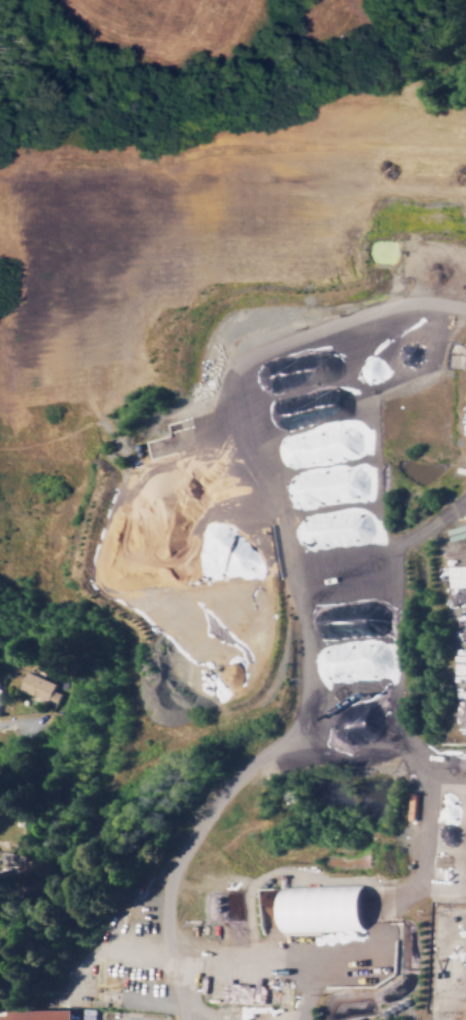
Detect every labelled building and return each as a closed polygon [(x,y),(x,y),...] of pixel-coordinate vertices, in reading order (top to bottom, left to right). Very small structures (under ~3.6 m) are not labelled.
[(324,611),(312,614),(320,644),(337,639),(336,633),(330,634),(324,611)] [(465,640),(465,625),(457,625),(457,640),(465,640)] [(334,679),(378,674),(377,662),(374,663),(373,649),(355,651),(353,639),(339,640),(340,649),(331,650),(334,679)] [(21,688),(58,704),(63,692),(54,689),(57,683),(28,670),(21,688)] [(280,932),(362,929),(361,884),(278,887),(280,932)] [(244,1007),(243,1019),(285,1019),(286,1008),(244,1007)] [(74,1013),(0,1009),(0,1019),(73,1019),(74,1013)]
